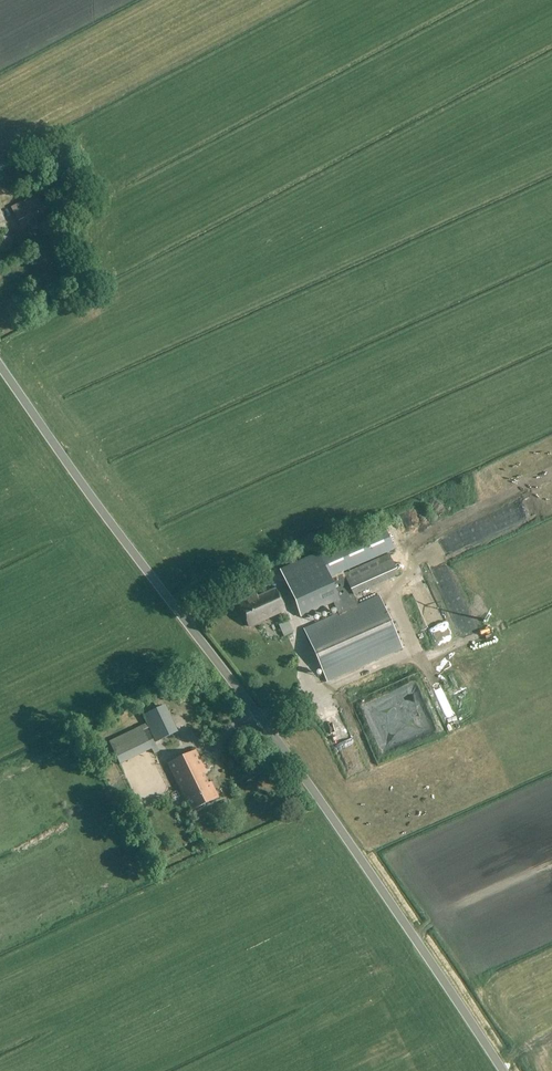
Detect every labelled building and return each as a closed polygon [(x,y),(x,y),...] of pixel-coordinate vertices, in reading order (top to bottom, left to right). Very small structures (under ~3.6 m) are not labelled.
[(24,224),(35,218),(46,213),(35,195),(10,207),(21,226),(24,224)] [(39,226),(35,218),(24,224),(28,232),(39,226)] [(436,554),(474,541),(469,528),(431,541),(436,554)] [(319,553),(281,569),(302,616),(333,603),(338,614),(304,629),(326,681),(402,648),(379,595),(357,605),(353,595),(398,575),(388,552),(394,549),(385,529),(321,556),(319,553)] [(240,605),(249,626),(286,610),(276,589),(258,597),(257,595),(247,599),(248,601),(240,605)] [(279,638),(291,633),(286,622),(274,627),(279,638)] [(429,728),(414,686),(365,703),(380,745),(429,728)] [(330,727),(327,714),(324,715),(321,704),(317,705),(323,728),(330,727)] [(147,723),(109,741),(119,763),(151,748),(150,745),(173,734),(160,708),(143,716),(147,723)] [(439,717),(441,722),(453,717),(450,711),(439,717)] [(196,751),(168,765),(191,811),(219,798),(211,782),(209,784),(205,775),(207,774),(196,751)]
